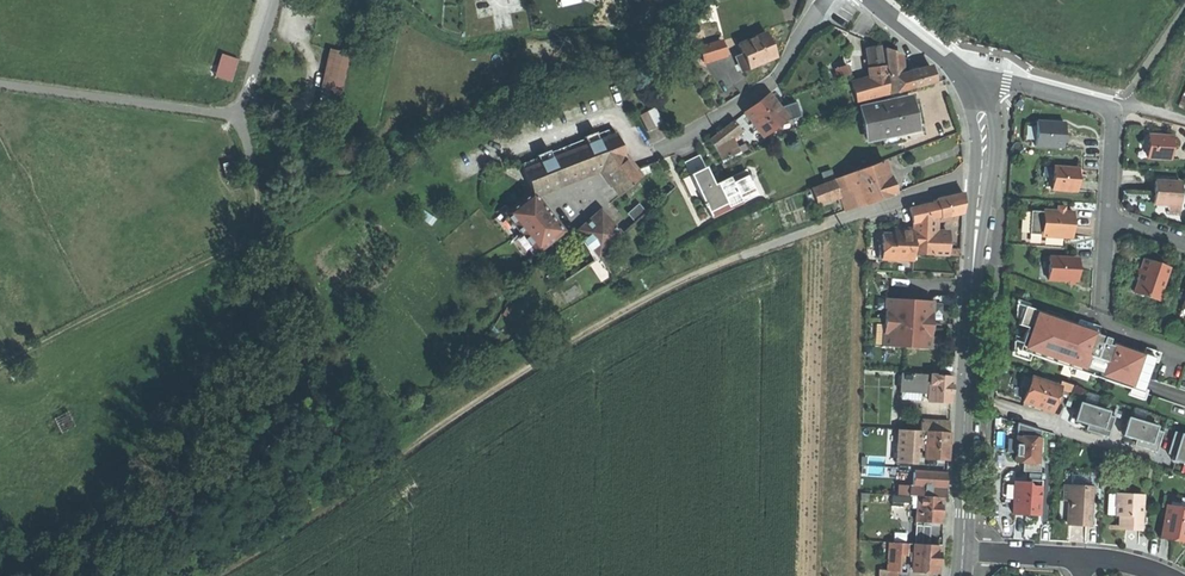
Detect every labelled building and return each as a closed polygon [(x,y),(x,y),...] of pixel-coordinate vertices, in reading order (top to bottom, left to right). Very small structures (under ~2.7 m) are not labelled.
[(765,33),(737,44),(741,54),(745,63),(772,51),(769,43),(765,33)] [(702,62),(723,56),(719,42),(698,48),(702,62)] [(345,93),(352,50),(329,47),(323,90),(345,93)] [(878,47),(864,49),(867,74),(875,98),(887,95),(885,79),(884,66),(881,66),(878,47)] [(882,49),(884,66),(885,79),(897,77),(897,75),(900,75),(898,55),(891,52),(882,49)] [(221,52),(216,76),(234,81),(240,57),(221,52)] [(738,65),(745,63),(741,54),(735,57),(738,65)] [(835,74),(837,78),(846,75),(843,66),(833,69),(835,74)] [(897,77),(885,79),(887,95),(933,83),(929,69),(900,75),(897,75),(897,77)] [(853,84),(849,85),(855,103),(873,98),(867,80),(860,82),(853,84)] [(744,112),(762,135),(784,118),(767,95),(755,104),(744,112)] [(908,98),(859,108),(865,139),(880,136),(899,132),(898,128),(913,125),(909,101),(908,98)] [(917,99),(909,101),(913,125),(922,123),(919,111),(917,99)] [(638,116),(647,132),(662,123),(654,108),(638,116)] [(1061,119),(1033,118),(1032,143),(1060,144),(1061,132),(1061,119)] [(709,140),(714,149),(730,136),(739,130),(733,122),(709,140)] [(924,133),(922,123),(913,125),(898,128),(899,132),(901,138),(924,133)] [(901,140),(901,138),(899,132),(880,136),(881,144),(901,140)] [(1169,132),(1147,132),(1147,143),(1147,154),(1169,154),(1169,132)] [(582,137),(585,145),(596,141),(593,133),(582,137)] [(621,149),(615,134),(596,141),(585,145),(550,159),(538,163),(522,170),(531,192),(531,193),(599,167),(624,157),(621,149)] [(714,149),(722,163),(740,154),(730,136),(714,149)] [(535,156),(538,163),(550,159),(547,151),(535,156)] [(890,155),(880,159),(883,166),(893,163),(890,155)] [(685,162),(700,192),(712,186),(698,156),(685,162)] [(634,169),(624,157),(599,167),(619,194),(639,176),(638,174),(634,169)] [(836,195),(842,210),(892,192),(887,178),(883,166),(880,159),(830,178),(836,195)] [(1075,164),(1050,163),(1049,187),(1074,188),(1074,176),(1075,164)] [(646,165),(634,169),(638,174),(648,171),(646,165)] [(700,192),(699,193),(703,203),(702,204),(704,208),(705,207),(709,216),(740,201),(738,197),(752,191),(743,172),(720,182),(712,186),(700,192)] [(1178,178),(1153,177),(1153,188),(1153,200),(1178,200),(1178,178)] [(814,203),(836,195),(830,178),(808,186),(814,203)] [(908,208),(911,220),(913,220),(932,215),(937,213),(938,215),(960,209),(961,200),(961,190),(931,198),(932,201),(908,208)] [(536,251),(561,231),(531,193),(531,192),(506,212),(522,233),(536,251)] [(514,240),(522,233),(506,212),(503,209),(494,215),(514,240)] [(1071,210),(1042,209),(1040,234),(1070,235),(1070,223),(1071,210)] [(600,211),(577,230),(599,255),(621,235),(600,211)] [(932,232),(932,215),(913,220),(913,227),(913,253),(931,253),(932,232)] [(912,258),(913,253),(913,227),(893,227),(893,233),(881,233),(881,245),(878,245),(878,258),(896,258),(912,258)] [(947,232),(932,232),(931,253),(947,253),(947,232)] [(1074,255),(1048,254),(1047,277),(1073,278),(1073,266),(1074,255)] [(1155,259),(1142,255),(1139,264),(1142,265),(1134,289),(1158,297),(1169,264),(1155,259)] [(930,324),(931,301),(883,299),(880,344),(929,347),(930,324)] [(1025,329),(1018,348),(1096,374),(1098,370),(1108,374),(1107,378),(1143,389),(1154,353),(1107,338),(1108,335),(1101,333),(1094,330),(1095,327),(1024,303),(1018,321),(1027,324),(1026,329),(1025,329)] [(924,390),(930,390),(930,373),(903,373),(902,390),(924,390)] [(953,374),(930,373),(930,390),(929,396),(929,399),(952,399),(952,388),(953,374)] [(1027,389),(1024,401),(1049,409),(1056,388),(1057,385),(1031,377),(1027,389)] [(1059,378),(1057,385),(1056,388),(1077,394),(1078,390),(1080,384),(1059,378)] [(1089,387),(1080,384),(1078,390),(1087,393),(1089,387)] [(1108,437),(1114,417),(1106,415),(1107,411),(1077,402),(1072,419),(1087,424),(1085,430),(1108,437)] [(64,432),(76,425),(68,411),(56,418),(64,432)] [(1154,429),(1155,425),(1125,416),(1120,434),(1135,439),(1133,445),(1155,451),(1162,431),(1154,429)] [(928,430),(950,431),(950,419),(936,419),(936,420),(921,420),(921,429),(928,430)] [(913,462),(914,429),(900,428),(899,462),(913,462)] [(916,443),(927,444),(928,430),(921,429),(917,429),(916,443)] [(949,444),(950,431),(928,430),(927,444),(927,455),(949,456),(949,444)] [(1173,432),(1167,452),(1171,454),(1170,459),(1184,463),(1184,435),(1173,432)] [(1003,501),(1015,502),(1015,479),(1029,480),(1031,477),(1042,477),(1042,483),(1046,484),(1046,469),(1004,468),(1003,501)] [(915,471),(915,483),(947,484),(947,472),(915,471)] [(1028,512),(1041,512),(1042,483),(1032,483),(1029,480),(1015,479),(1015,502),(1014,512),(1028,512)] [(1079,521),(1090,522),(1092,497),(1094,497),(1095,483),(1065,481),(1064,496),(1070,497),(1069,515),(1069,520),(1079,521)] [(943,495),(946,495),(947,484),(915,483),(911,483),(910,494),(919,494),(943,495)] [(1109,511),(1119,512),(1119,502),(1117,502),(1118,491),(1110,491),(1109,511)] [(1130,524),(1143,525),(1143,509),(1141,509),(1142,503),(1143,503),(1144,492),(1118,491),(1117,502),(1119,502),(1119,512),(1121,512),(1121,522),(1121,524),(1130,524)] [(1168,501),(1184,504),(1184,494),(1166,491),(1165,501),(1168,501)] [(942,508),(943,495),(919,494),(919,499),(918,520),(942,520),(942,508)] [(1060,514),(1069,515),(1070,497),(1064,496),(1061,496),(1060,514)] [(1163,533),(1175,535),(1184,537),(1184,504),(1168,501),(1163,533)] [(917,538),(929,538),(929,529),(917,529),(917,538)] [(901,541),(891,541),(891,569),(901,569),(901,551),(901,541)] [(910,541),(901,541),(901,551),(909,551),(910,541)] [(939,543),(916,542),(916,568),(939,569),(939,556),(939,543)]
